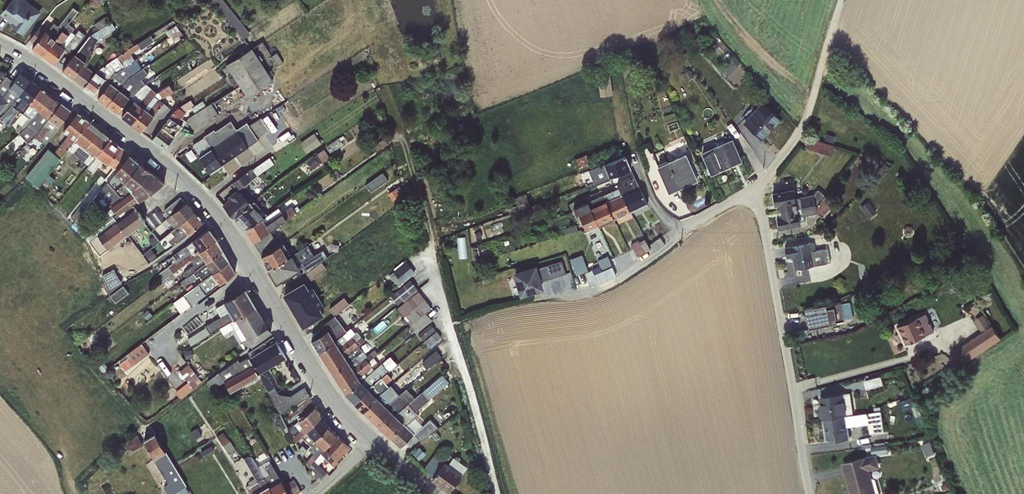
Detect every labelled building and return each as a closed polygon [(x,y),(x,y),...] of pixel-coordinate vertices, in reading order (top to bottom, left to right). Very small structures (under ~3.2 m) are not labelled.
[(26,0),(12,0),(0,14),(0,15),(11,23),(10,24),(23,35),(41,12),(26,0)] [(229,22),(225,25),(230,32),(234,28),(243,39),(250,34),(222,0),(212,0),(229,22)] [(32,47),(42,55),(68,23),(78,11),(73,7),(58,26),(54,23),(47,32),(39,26),(29,39),(35,44),(32,47)] [(93,24),(99,29),(108,23),(104,17),(93,24)] [(83,87),(95,74),(86,66),(89,62),(86,59),(92,52),(89,49),(96,41),(116,27),(111,21),(108,23),(99,29),(90,35),(62,71),(83,87)] [(74,28),(68,23),(42,55),(52,63),(64,48),(70,54),(85,35),(78,30),(75,34),(72,31),(74,28)] [(173,26),(165,32),(168,37),(177,32),(173,26)] [(95,74),(83,87),(92,94),(104,78),(108,81),(114,74),(134,60),(131,56),(132,56),(130,54),(151,39),(149,36),(97,71),(95,74)] [(697,37),(688,45),(695,53),(704,44),(697,37)] [(717,40),(711,46),(724,62),(730,57),(717,40)] [(272,80),(251,48),(225,65),(226,66),(222,69),(235,88),(239,86),(246,97),(272,80)] [(271,50),(268,52),(278,66),(283,63),(276,53),(273,55),(271,50)] [(114,74),(108,81),(110,83),(97,98),(106,105),(127,79),(141,70),(136,63),(137,62),(135,60),(134,60),(114,74)] [(127,79),(106,105),(117,113),(129,97),(131,98),(139,88),(144,84),(140,78),(146,74),(143,68),(141,70),(127,79)] [(689,69),(682,74),(687,81),(693,76),(689,69)] [(4,114),(31,80),(21,72),(14,82),(6,76),(0,84),(0,114),(1,112),(4,114)] [(609,73),(597,75),(600,96),(612,95),(609,73)] [(31,80),(4,114),(0,117),(0,119),(9,126),(15,122),(41,87),(31,80)] [(139,88),(131,98),(133,100),(121,116),(131,124),(156,93),(145,84),(144,84),(139,88)] [(156,93),(131,124),(151,139),(154,135),(151,133),(171,109),(159,99),(173,91),(169,85),(156,93)] [(51,95),(41,87),(15,122),(20,124),(15,130),(18,134),(26,127),(51,95)] [(61,102),(51,95),(26,127),(36,135),(61,102)] [(190,100),(180,106),(183,111),(193,105),(190,100)] [(191,108),(195,113),(206,106),(202,101),(191,108)] [(61,102),(36,135),(34,137),(45,144),(71,110),(61,102)] [(206,106),(195,113),(188,118),(194,127),(217,113),(211,103),(206,106)] [(746,119),(743,122),(760,138),(778,119),(761,103),(754,110),(746,119)] [(154,135),(151,139),(163,148),(180,126),(176,124),(185,113),(178,107),(174,110),(154,135)] [(743,116),(746,119),(754,110),(751,107),(743,116)] [(61,157),(63,154),(89,122),(77,113),(63,130),(68,135),(54,152),(61,157)] [(260,118),(248,125),(257,138),(268,130),(260,118)] [(203,137),(222,164),(248,147),(248,146),(258,140),(257,138),(248,125),(246,122),(236,129),(230,120),(215,131),(214,129),(203,136),(203,137)] [(79,158),(88,165),(109,138),(89,122),(63,154),(75,163),(79,158)] [(27,144),(34,137),(36,135),(26,127),(18,134),(27,144)] [(314,133),(299,143),(306,154),(321,144),(314,133)] [(835,136),(826,134),(823,141),(833,144),(835,136)] [(222,164),(203,137),(192,144),(210,174),(223,165),(222,164)] [(104,180),(107,182),(114,174),(129,155),(129,154),(109,138),(88,165),(85,169),(91,173),(102,160),(113,168),(104,180)] [(833,147),(808,138),(804,148),(830,156),(833,147)] [(326,147),(330,153),(342,145),(338,139),(326,147)] [(384,139),(373,146),(377,151),(388,144),(384,139)] [(740,161),(731,139),(701,152),(711,174),(740,161)] [(658,163),(677,156),(674,147),(655,153),(658,163)] [(26,176),(37,186),(60,159),(48,149),(26,176)] [(316,155),(322,163),(330,158),(324,149),(316,155)] [(607,154),(609,159),(621,154),(619,149),(607,154)] [(579,168),(589,164),(586,154),(575,159),(579,168)] [(666,160),(658,164),(658,166),(657,166),(669,192),(696,180),(685,154),(667,162),(666,160)] [(129,155),(114,174),(138,201),(164,183),(163,183),(164,182),(129,155)] [(312,157),(311,156),(306,162),(314,170),(319,163),(318,162),(320,161),(316,155),(312,157)] [(588,170),(593,183),(630,169),(625,156),(605,163),(594,168),(588,170)] [(594,168),(605,163),(602,156),(591,161),(594,168)] [(235,218),(254,200),(242,187),(256,175),(273,164),(269,157),(249,172),(246,172),(231,183),(237,190),(228,198),(230,199),(223,205),(235,218)] [(618,185),(619,188),(630,212),(647,204),(646,204),(647,204),(631,172),(618,178),(618,185)] [(382,173),(365,185),(370,192),(387,180),(382,173)] [(48,174),(37,188),(43,193),(54,179),(48,174)] [(109,221),(124,237),(145,222),(133,205),(138,201),(114,174),(107,182),(94,198),(110,220),(109,221)] [(396,188),(387,193),(394,204),(403,198),(396,188)] [(613,219),(630,212),(619,188),(603,195),(613,219)] [(777,210),(830,201),(817,190),(813,194),(795,198),(793,190),(772,194),(774,206),(776,205),(777,210)] [(598,226),(613,219),(603,195),(587,202),(598,226)] [(174,229),(195,211),(187,201),(185,203),(180,197),(164,210),(169,216),(166,219),(174,229)] [(254,200),(235,218),(244,228),(267,214),(254,200)] [(830,201),(777,210),(779,217),(776,217),(778,229),(805,224),(803,216),(816,213),(822,217),(833,203),(830,201)] [(867,201),(860,207),(869,218),(876,212),(867,201)] [(586,231),(598,226),(587,202),(573,207),(576,214),(578,213),(586,231)] [(71,217),(75,221),(85,209),(80,205),(71,217)] [(267,214),(244,228),(252,241),(269,230),(295,212),(291,207),(282,213),(278,208),(267,214)] [(530,208),(520,211),(523,218),(533,215),(530,208)] [(195,211),(174,229),(165,236),(172,246),(203,221),(195,211)] [(99,256),(124,237),(109,221),(86,238),(99,256)] [(575,224),(562,229),(564,234),(576,230),(575,224)] [(190,259),(216,239),(208,229),(171,257),(173,260),(171,261),(172,263),(160,272),(165,279),(190,259)] [(269,230),(252,241),(258,251),(276,241),(269,230)] [(465,237),(456,238),(458,258),(467,257),(465,237)] [(648,245),(653,252),(664,244),(659,237),(648,245)] [(186,278),(222,250),(216,239),(190,259),(193,264),(182,273),(186,278)] [(316,240),(310,243),(314,252),(320,250),(316,240)] [(637,256),(650,249),(644,240),(639,243),(638,240),(630,244),(637,256)] [(269,270),(290,255),(283,243),(261,256),(269,270)] [(814,243),(784,248),(786,257),(792,256),(795,269),(830,263),(827,248),(824,249),(815,250),(814,243)] [(290,255),(269,270),(276,282),(302,267),(306,273),(321,262),(327,257),(323,250),(313,255),(306,244),(290,255)] [(151,249),(144,255),(150,261),(156,256),(151,249)] [(201,281),(228,261),(222,250),(186,278),(190,284),(198,277),(201,281)] [(582,255),(570,259),(576,275),(588,271),(582,255)] [(592,269),(594,274),(612,267),(607,255),(597,259),(600,266),(592,269)] [(561,260),(515,274),(521,295),(541,289),(539,281),(542,280),(542,281),(565,274),(561,260)] [(180,314),(234,272),(228,261),(201,281),(173,303),(180,314)] [(393,272),(388,276),(397,286),(402,282),(403,283),(415,273),(405,261),(393,271),(393,272)] [(321,262),(306,273),(311,280),(326,269),(321,262)] [(612,267),(594,274),(597,283),(598,283),(615,276),(612,267)] [(592,269),(584,273),(590,286),(597,283),(594,274),(592,269)] [(113,270),(102,276),(109,292),(121,283),(113,270)] [(416,288),(410,280),(390,296),(397,304),(416,288)] [(293,311),(316,297),(311,288),(307,290),(303,284),(284,295),(293,311)] [(123,285),(109,296),(115,303),(128,293),(123,285)] [(206,327),(186,339),(190,346),(230,322),(255,308),(245,289),(223,302),(229,312),(205,326),(206,327)] [(424,300),(416,290),(402,301),(404,303),(396,309),(403,318),(424,300)] [(316,297),(293,311),(303,327),(322,315),(318,309),(322,307),(316,297)] [(329,309),(334,316),(350,303),(350,302),(348,304),(343,297),(329,309)] [(431,308),(424,300),(403,318),(409,326),(425,313),(431,308)] [(839,302),(805,308),(808,328),(843,321),(842,319),(852,317),(849,302),(839,303),(839,302)] [(255,308),(230,322),(245,348),(270,332),(255,308)] [(432,320),(425,313),(409,326),(400,334),(404,340),(413,331),(415,334),(432,320)] [(925,313),(896,327),(904,344),(933,331),(925,313)] [(982,333),(950,355),(959,368),(1001,340),(993,326),(991,327),(983,315),(974,321),(982,333)] [(318,352),(345,331),(334,316),(323,324),(328,331),(311,341),(318,352)] [(430,324),(417,334),(423,340),(435,331),(430,324)] [(345,331),(318,352),(324,363),(360,336),(357,332),(355,333),(350,327),(345,331)] [(436,332),(424,342),(428,347),(441,337),(436,332)] [(308,396),(309,396),(304,388),(291,397),(278,395),(264,371),(285,357),(273,336),(248,352),(260,373),(261,379),(279,414),(294,405),(308,396)] [(360,336),(324,363),(331,373),(362,351),(358,345),(364,340),(360,336)] [(127,358),(119,363),(125,371),(148,353),(141,343),(125,355),(127,358)] [(191,349),(183,351),(185,359),(192,358),(191,349)] [(362,351),(331,373),(338,384),(373,357),(377,354),(374,350),(367,356),(362,351)] [(440,357),(435,351),(421,363),(427,369),(440,357)] [(390,356),(382,363),(389,371),(397,364),(390,356)] [(373,357),(338,384),(344,394),(379,365),(373,357)] [(230,393),(258,376),(247,358),(239,363),(237,360),(207,382),(212,389),(224,382),(230,393)] [(389,371),(382,363),(379,365),(344,394),(353,403),(387,374),(389,372),(389,371)] [(188,364),(179,371),(187,382),(174,392),(179,398),(201,381),(188,364)] [(387,374),(353,403),(362,412),(390,385),(388,382),(392,379),(387,374)] [(390,385),(362,412),(371,421),(406,389),(417,378),(414,375),(402,385),(404,386),(396,392),(395,391),(398,389),(393,383),(390,385)] [(415,399),(380,429),(399,448),(414,434),(421,442),(438,428),(429,419),(422,426),(415,418),(418,415),(415,412),(448,382),(442,375),(415,399)] [(881,377),(865,382),(867,390),(883,386),(881,377)] [(406,389),(371,421),(380,429),(415,399),(406,389)] [(824,420),(854,416),(850,394),(821,397),(824,420)] [(292,438),(322,416),(315,406),(308,396),(294,405),(303,415),(294,425),(287,428),(292,438)] [(913,396),(898,401),(902,411),(911,407),(917,422),(924,420),(918,405),(916,406),(913,396)] [(854,416),(824,420),(827,440),(836,439),(837,442),(850,439),(849,427),(869,424),(870,434),(884,432),(881,407),(873,408),(874,413),(854,416)] [(273,411),(267,419),(274,423),(279,415),(273,411)] [(308,449),(328,426),(322,416),(292,438),(302,457),(308,449)] [(309,466),(337,435),(328,426),(308,449),(313,453),(305,462),(309,466)] [(197,428),(190,432),(194,440),(201,435),(197,428)] [(216,437),(228,454),(235,450),(230,441),(229,441),(223,433),(216,437)] [(143,440),(167,483),(163,486),(168,493),(186,493),(188,493),(184,486),(186,486),(154,434),(143,440)] [(136,435),(123,444),(124,446),(122,447),(125,452),(127,450),(129,453),(142,445),(136,435)] [(334,460),(348,445),(337,435),(309,466),(307,467),(316,480),(319,477),(321,479),(326,473),(318,465),(322,460),(327,464),(329,462),(333,466),(337,462),(334,460)] [(930,441),(922,444),(927,457),(935,454),(930,441)] [(214,450),(211,445),(199,452),(202,458),(214,450)] [(888,445),(871,447),(872,456),(889,454),(888,445)] [(428,472),(437,459),(432,455),(423,468),(428,472)] [(258,468),(251,456),(248,456),(243,458),(255,478),(248,482),(249,485),(246,486),(250,493),(273,493),(258,468)] [(844,465),(852,493),(879,493),(876,480),(873,478),(872,479),(870,471),(880,468),(877,456),(844,465)] [(437,459),(428,472),(434,476),(432,479),(449,492),(467,467),(453,457),(447,465),(444,462),(444,463),(437,459)] [(269,459),(262,463),(263,464),(258,468),(273,493),(288,493),(269,459)] [(285,484),(291,493),(295,493),(300,491),(293,479),(285,484)]
